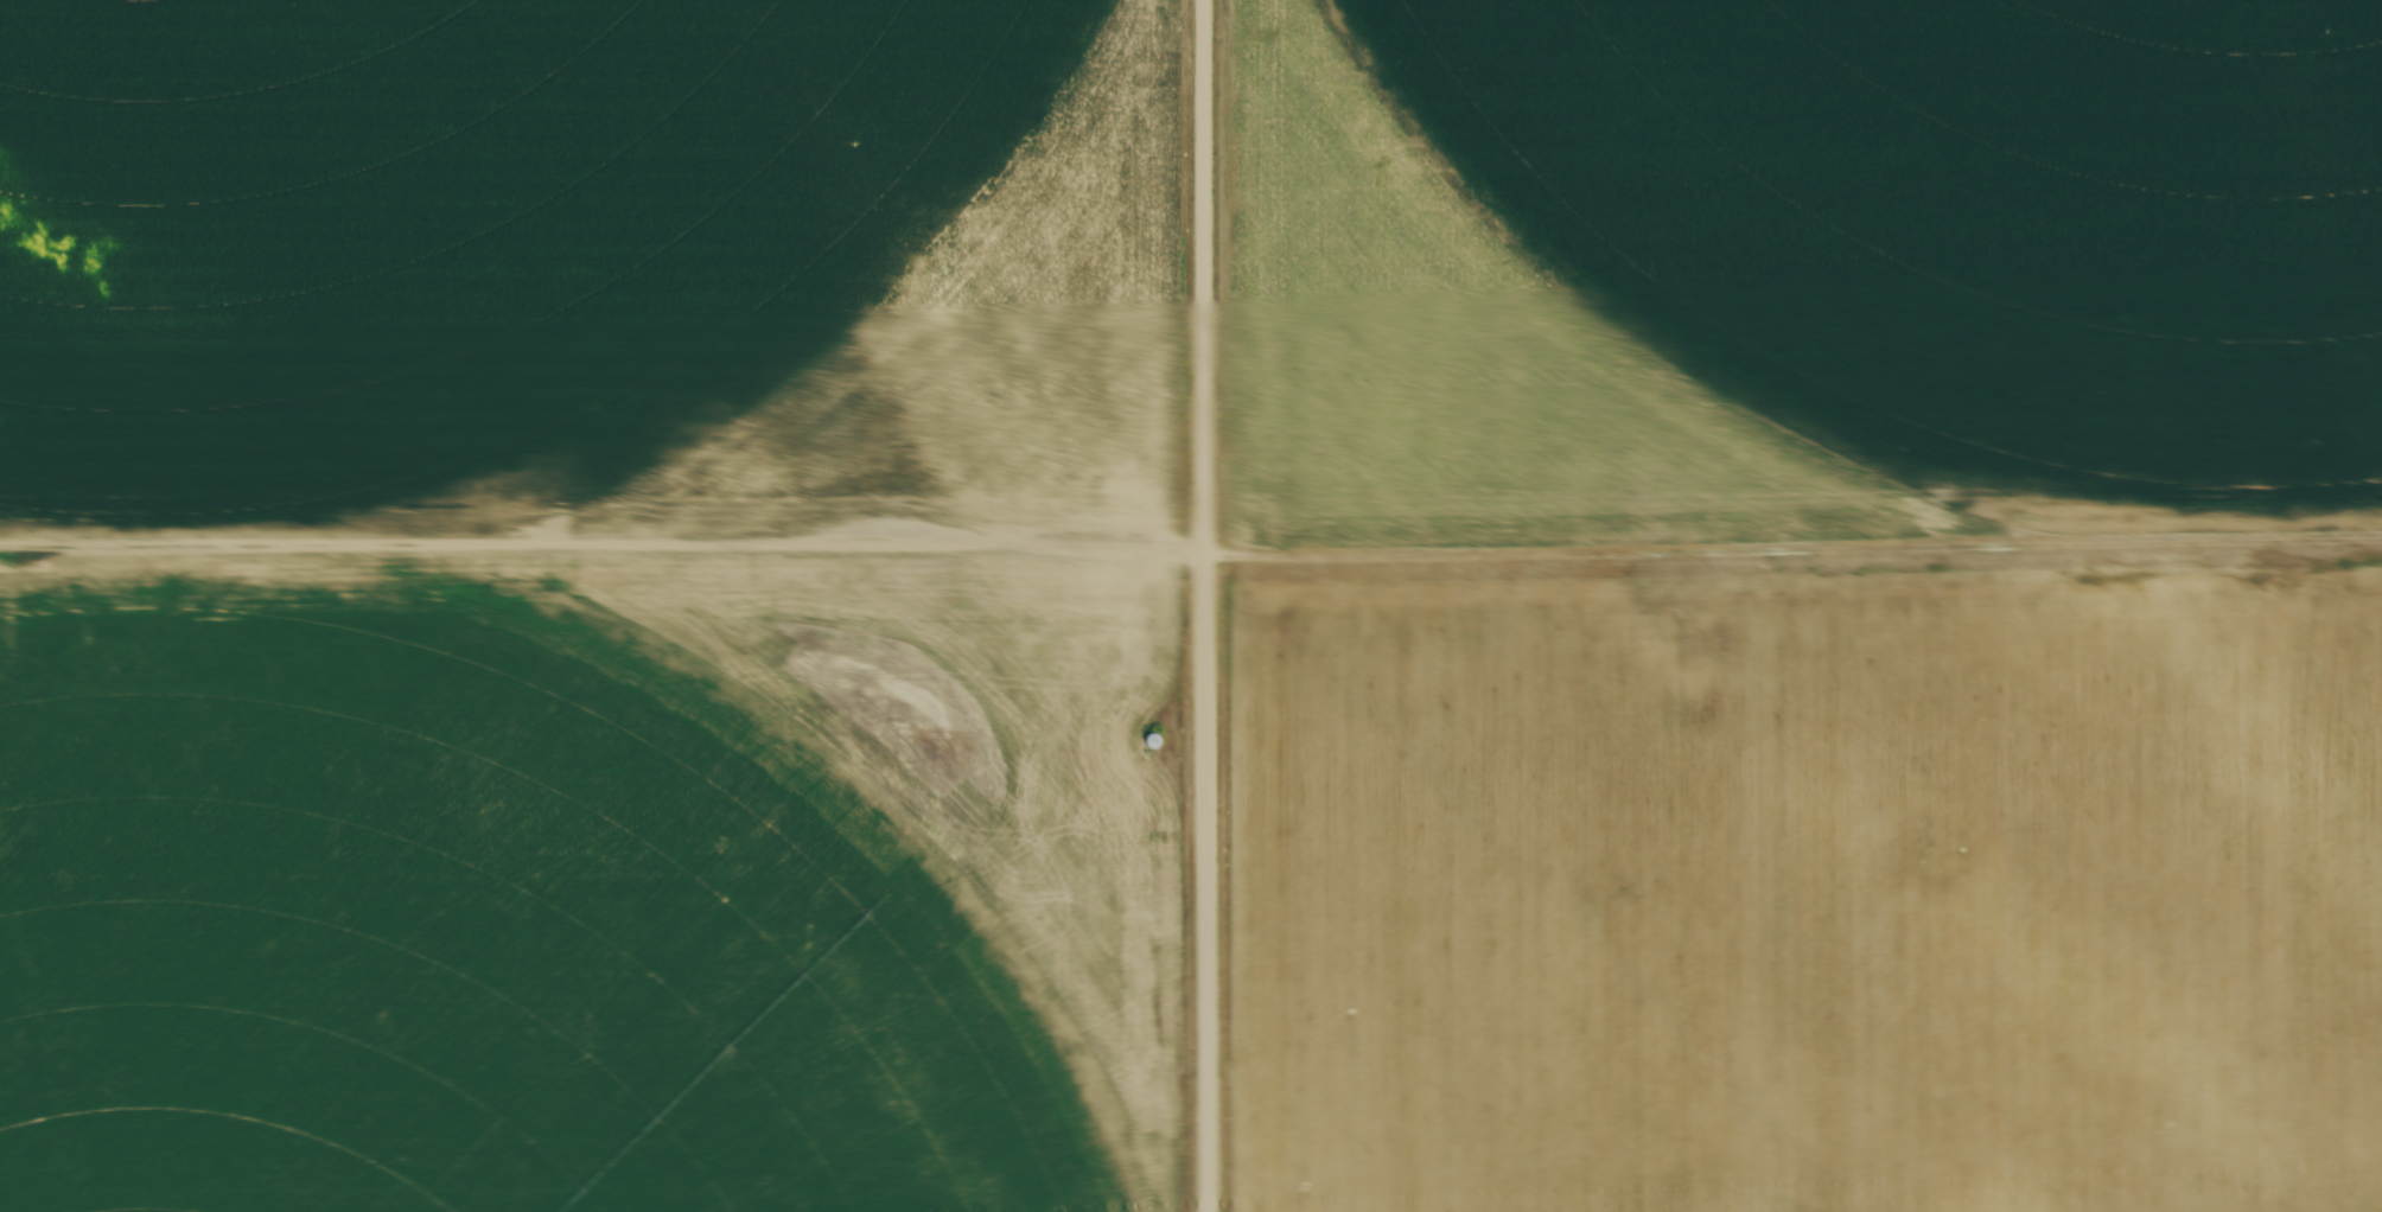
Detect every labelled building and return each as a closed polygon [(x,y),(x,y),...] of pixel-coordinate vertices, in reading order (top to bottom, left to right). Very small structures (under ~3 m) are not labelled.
[(1155,749),(1158,747),(1158,745),(1158,741),(1157,739),(1155,736),(1153,735),(1149,734),(1147,735),(1145,736),(1142,739),(1141,741),(1141,744),(1142,746),(1144,748),(1146,751),(1148,752),(1151,752),(1153,751),(1155,749)]
